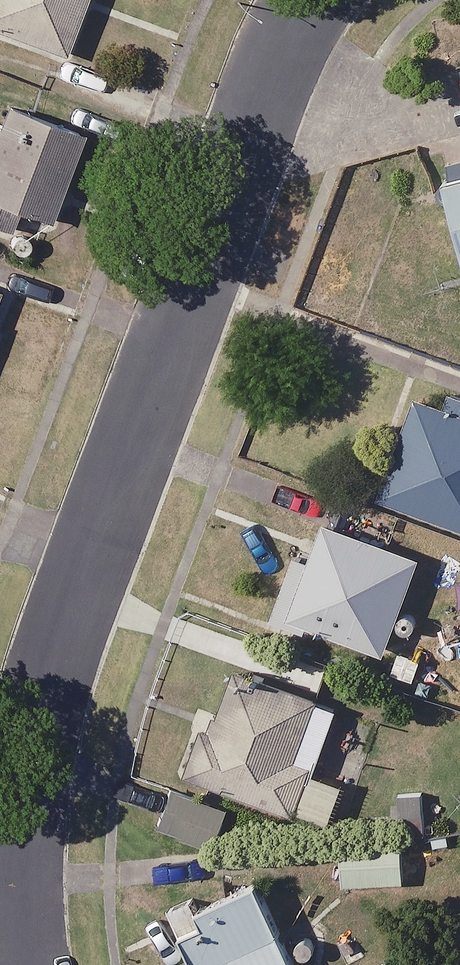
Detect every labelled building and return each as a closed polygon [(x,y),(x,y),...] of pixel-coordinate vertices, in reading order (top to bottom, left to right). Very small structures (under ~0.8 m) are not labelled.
[(62,52),(82,0),(0,0),(0,29),(62,52)] [(0,108),(0,224),(10,228),(19,206),(48,217),(81,134),(2,102),(0,108)] [(442,173),(459,240),(459,169),(442,173)] [(83,227),(56,216),(38,257),(65,268),(83,227)] [(410,416),(380,495),(459,525),(459,414),(447,409),(440,427),(410,416)] [(419,554),(324,519),(310,556),(296,551),(274,612),(383,651),(419,554)] [(222,671),(189,774),(334,821),(347,782),(312,771),(320,744),(362,758),(375,720),(222,671)] [(225,808),(174,789),(160,827),(212,845),(225,808)] [(404,881),(403,840),(342,841),(343,882),(404,881)] [(256,881),(172,919),(193,964),(293,964),(256,881)]
